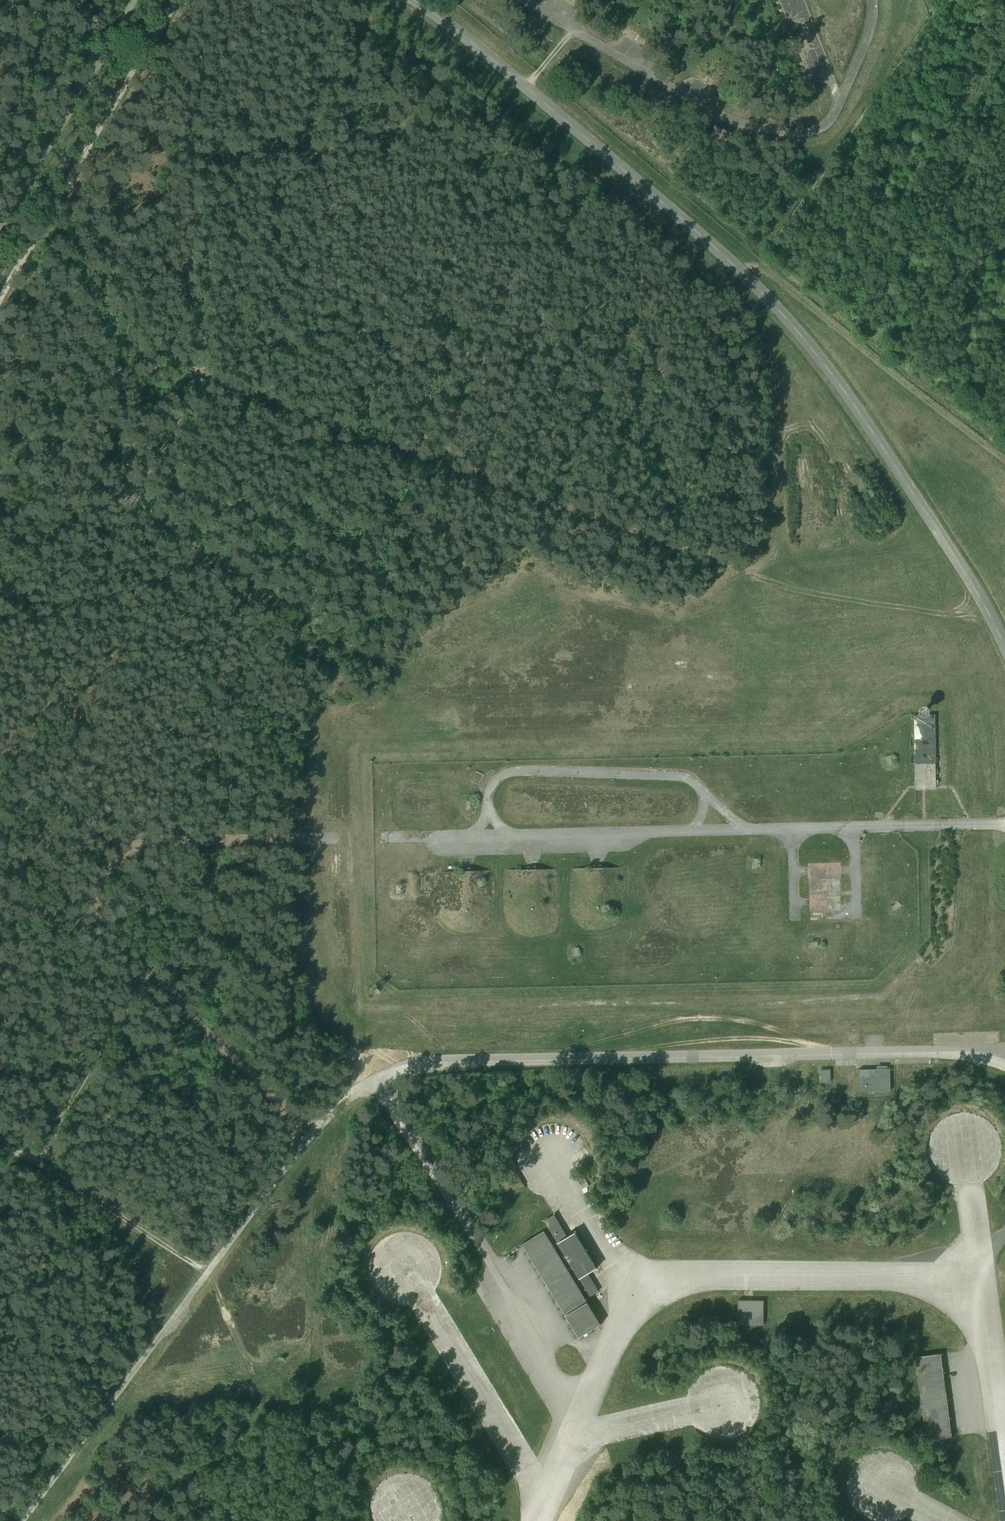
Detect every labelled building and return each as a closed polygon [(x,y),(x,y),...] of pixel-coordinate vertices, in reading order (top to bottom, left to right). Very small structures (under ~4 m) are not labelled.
[(936,789),(934,715),(913,715),(915,790),(936,789)] [(840,864),(808,864),(809,911),(841,911),(840,864)] [(834,1081),(834,1068),(823,1068),(823,1081),(834,1081)] [(895,1091),(894,1068),(862,1068),(863,1092),(895,1091)] [(544,1221),(557,1243),(567,1237),(554,1215),(544,1221)] [(587,1302),(544,1231),(522,1245),(565,1315),(587,1302)] [(567,1237),(557,1243),(579,1279),(588,1273),(597,1268),(575,1232),(567,1237)] [(588,1273),(579,1279),(589,1297),(599,1291),(588,1273)] [(763,1301),(738,1301),(738,1325),(763,1325),(763,1301)] [(600,1324),(587,1302),(565,1315),(578,1337),(600,1324)] [(951,1437),(941,1354),(915,1357),(926,1440),(951,1437)]
